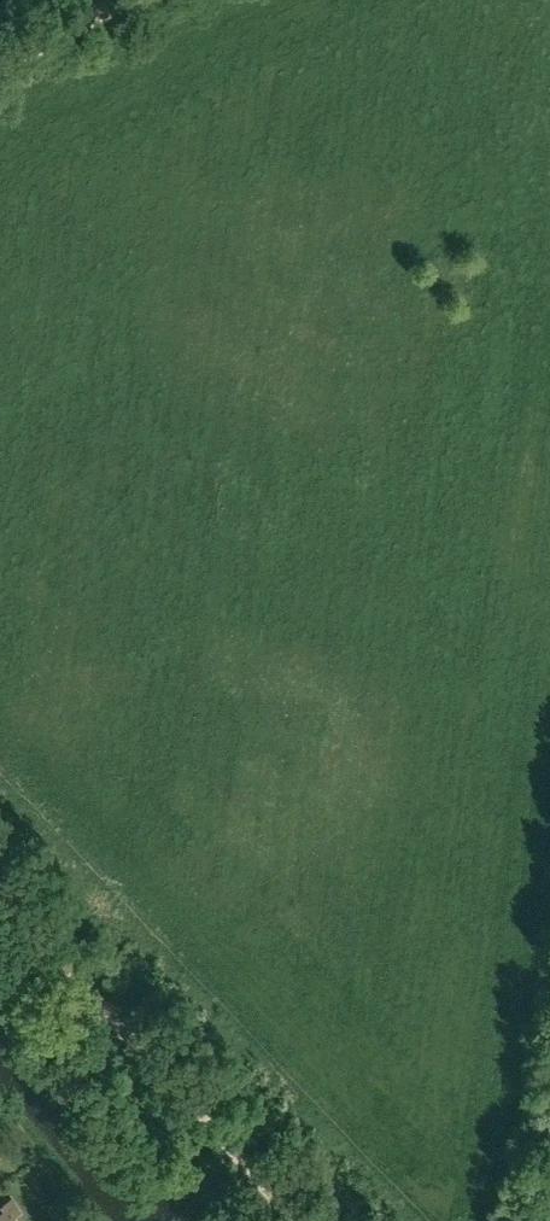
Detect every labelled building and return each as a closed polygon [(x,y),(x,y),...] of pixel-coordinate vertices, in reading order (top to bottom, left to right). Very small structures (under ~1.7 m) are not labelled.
[(13,1218),(19,1214),(11,1201),(4,1206),(7,1211),(0,1215),(0,1220),(15,1220),(13,1218)]
